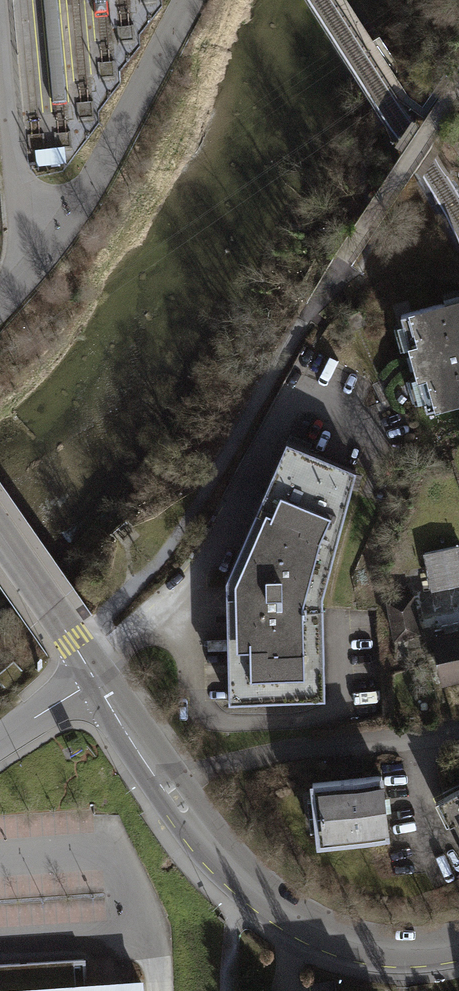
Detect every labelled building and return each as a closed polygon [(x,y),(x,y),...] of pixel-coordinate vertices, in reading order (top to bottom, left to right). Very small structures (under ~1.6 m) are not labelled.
[(402,305),(430,406),(458,398),(458,290),(402,305)] [(356,475),(286,443),(231,578),(232,696),(324,690),(319,588),(356,475)] [(423,555),(432,592),(458,586),(458,546),(423,555)] [(414,593),(385,600),(394,636),(423,629),(414,593)] [(432,630),(445,690),(458,687),(458,624),(432,630)] [(382,778),(312,786),(319,852),(388,845),(382,778)] [(446,797),(458,822),(458,791),(446,797)] [(149,982),(39,990),(149,990),(149,982)]
